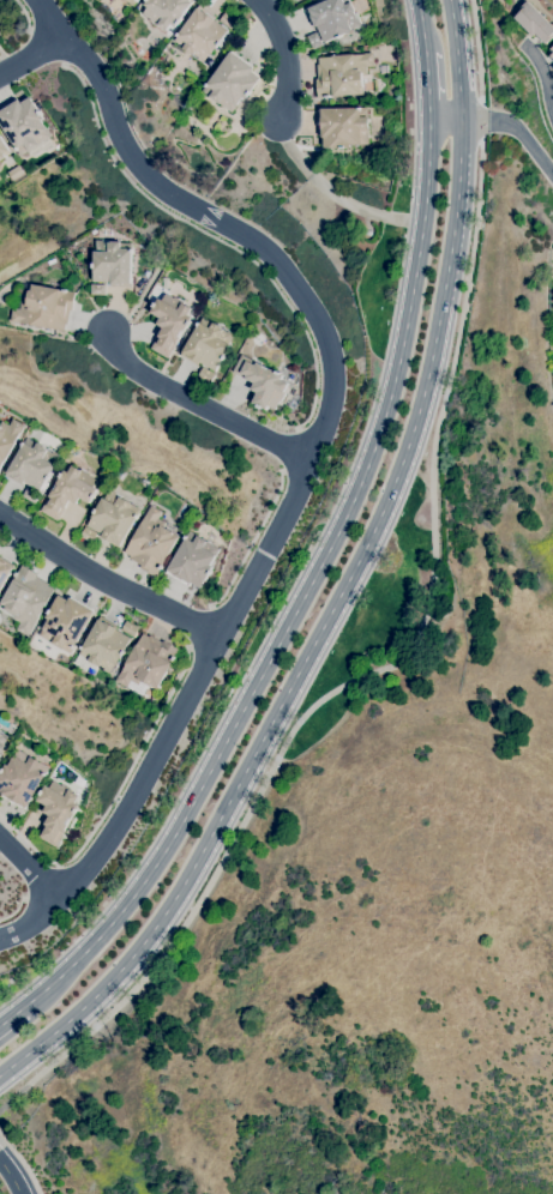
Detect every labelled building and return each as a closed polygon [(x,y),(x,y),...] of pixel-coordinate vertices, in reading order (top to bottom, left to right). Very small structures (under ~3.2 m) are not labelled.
[(144,5),(147,0),(194,0),(188,8),(188,7),(184,13),(184,14),(175,26),(172,24),(166,31),(157,24),(157,25),(150,20),(150,19),(143,13),(146,7),(144,5)] [(305,10),(326,0),(348,0),(349,2),(351,2),(355,11),(354,12),(356,19),(359,18),(361,25),(351,29),(351,31),(324,43),(317,26),(315,26),(311,16),(308,16),(305,10)] [(528,1),(552,26),(552,38),(552,37),(545,43),(535,34),(531,36),(528,32),(519,24),(518,24),(515,20),(516,19),(513,18),(523,10),(521,7),(528,1)] [(203,62),(198,59),(199,58),(194,54),(193,54),(192,53),(191,54),(182,48),(184,47),(174,41),(199,5),(215,17),(214,19),(228,30),(211,54),(209,54),(203,62)] [(232,29),(220,20),(226,12),(238,20),(232,29)] [(313,49),(307,36),(317,32),(323,46),(313,49)] [(552,64),(552,45),(543,54),(552,64)] [(232,113),(203,91),(232,52),(253,68),(251,71),(260,78),(245,98),(242,97),(232,113)] [(318,98),(317,79),(318,79),(317,65),(319,65),(318,58),(332,56),(354,54),(354,55),(365,54),(365,53),(373,53),(374,66),(366,66),(367,76),(361,76),(363,94),(318,98)] [(20,156),(0,123),(0,112),(19,100),(20,103),(30,97),(37,108),(35,110),(40,116),(42,115),(44,119),(41,120),(52,137),(20,156)] [(329,149),(329,147),(323,147),(323,138),(321,138),(321,109),(368,108),(368,119),(367,119),(368,144),(360,144),(360,145),(349,145),(349,147),(329,149)] [(11,153),(0,160),(0,136),(11,153)] [(12,181),(7,173),(18,165),(23,174),(12,181)] [(124,284),(110,284),(110,282),(92,282),(94,267),(92,267),(92,263),(94,263),(94,252),(96,252),(96,241),(103,241),(103,242),(132,243),(131,283),(124,283),(124,284)] [(64,330),(11,321),(12,309),(20,310),(22,300),(28,300),(29,290),(31,290),(32,284),(60,289),(60,290),(74,293),(72,310),(70,310),(67,325),(65,324),(64,330)] [(106,295),(90,294),(91,284),(106,284),(106,295)] [(168,358),(151,348),(163,328),(156,324),(160,318),(150,312),(154,307),(152,306),(155,302),(156,303),(158,298),(162,301),(166,294),(174,298),(175,297),(185,302),(184,304),(191,308),(187,314),(192,318),(184,331),(181,330),(178,336),(180,337),(168,358)] [(215,372),(200,362),(198,366),(180,355),(182,352),(200,322),(199,322),(203,318),(228,333),(229,331),(235,334),(229,344),(230,345),(224,356),(226,356),(223,360),(222,360),(215,372)] [(259,345),(254,344),(252,339),(253,336),(258,333),(262,334),(264,338),(263,343),(259,345)] [(275,410),(268,406),(266,410),(262,408),(260,409),(257,406),(257,405),(252,403),(257,393),(251,390),(254,382),(233,372),(241,355),(276,373),(276,370),(281,373),(279,374),(283,375),(281,379),(289,384),(284,392),(285,393),(281,402),(279,402),(275,410)] [(210,384),(198,376),(203,367),(216,374),(210,384)] [(20,433),(0,466),(0,423),(1,421),(10,426),(13,420),(25,426),(22,434),(20,433)] [(40,490),(24,482),(23,484),(5,476),(26,438),(37,444),(37,442),(48,448),(47,451),(53,453),(54,451),(59,454),(54,464),(55,465),(49,475),(50,476),(48,481),(47,480),(40,490)] [(58,520),(41,511),(53,490),(54,492),(58,486),(56,484),(60,477),(59,477),(61,472),(62,474),(64,470),(68,472),(72,466),(82,471),(83,469),(90,474),(89,476),(97,481),(94,488),(97,489),(95,494),(96,494),(94,499),(92,498),(89,503),(79,498),(77,503),(70,500),(58,520)] [(35,503),(23,496),(28,488),(40,494),(35,503)] [(120,545),(114,542),(113,544),(101,537),(102,535),(88,526),(92,518),(91,517),(94,513),(96,508),(96,509),(103,498),(104,499),(109,489),(116,493),(115,495),(120,499),(121,496),(142,509),(139,514),(120,545)] [(156,578),(140,568),(142,565),(130,557),(131,555),(125,553),(151,506),(162,512),(157,518),(166,523),(163,526),(174,532),(174,533),(179,536),(164,562),(156,578)] [(91,543),(80,536),(85,526),(97,533),(91,543)] [(202,589),(191,581),(188,586),(166,573),(190,531),(221,549),(211,566),(214,567),(202,589)] [(14,565),(0,589),(0,556),(14,565)] [(28,637),(16,629),(19,623),(12,619),(14,615),(5,609),(6,607),(0,603),(22,566),(37,574),(36,577),(48,584),(47,585),(54,589),(28,637)] [(70,653),(40,635),(48,620),(46,617),(59,596),(68,601),(70,598),(71,598),(71,597),(94,610),(70,653)] [(109,673),(100,668),(100,667),(97,664),(96,665),(88,661),(89,659),(79,655),(82,649),(80,649),(82,646),(83,647),(100,616),(118,626),(115,629),(131,639),(125,651),(124,653),(122,653),(116,665),(114,663),(109,673)] [(133,637),(121,629),(126,621),(139,627),(133,637)] [(157,688),(152,685),(151,686),(140,680),(138,685),(131,681),(127,687),(114,680),(119,673),(120,674),(126,664),(125,663),(136,645),(137,645),(143,633),(149,637),(150,635),(162,643),(163,640),(180,650),(157,688)] [(5,747),(0,755),(0,733),(2,735),(4,734),(10,736),(4,747),(5,747)] [(2,792),(0,791),(0,774),(6,764),(8,765),(18,749),(49,767),(26,808),(2,794),(2,792)] [(55,848),(37,836),(49,816),(43,812),(47,806),(37,800),(41,794),(40,794),(42,790),(43,790),(46,785),(49,788),(54,780),(61,785),(62,784),(72,790),(71,791),(80,796),(76,803),(80,806),(72,819),(68,818),(65,824),(68,826),(55,848)]
